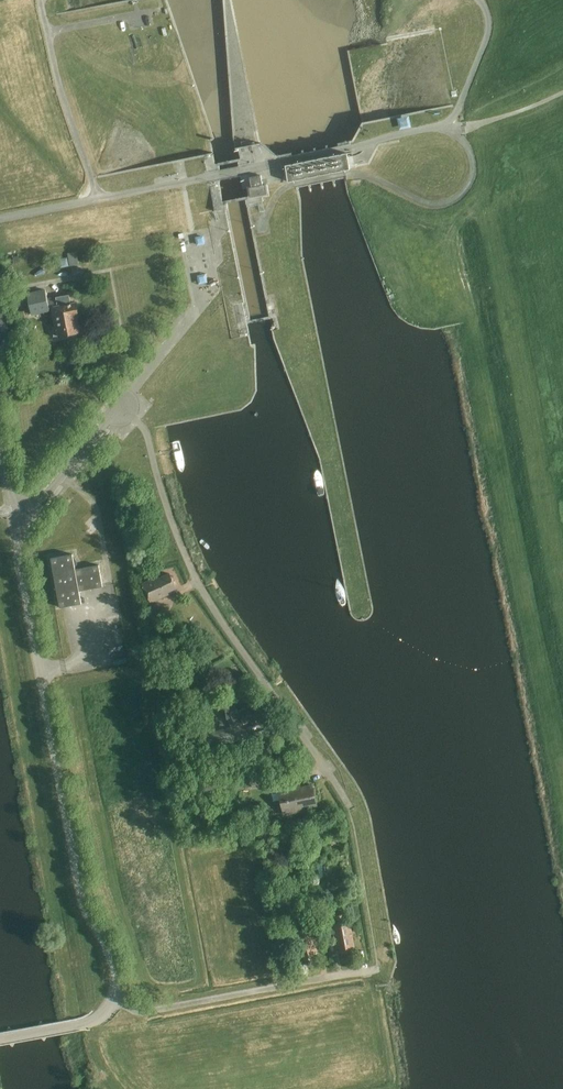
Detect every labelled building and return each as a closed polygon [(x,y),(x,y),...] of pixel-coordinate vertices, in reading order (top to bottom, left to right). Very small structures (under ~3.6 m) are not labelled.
[(402,129),(412,127),(410,117),(400,119),(402,129)] [(350,171),(350,170),(350,169),(349,166),(349,162),(348,158),(347,155),(316,161),(285,168),(288,182),(289,183),(350,171)] [(263,187),(261,177),(249,180),(251,189),(249,190),(251,199),(267,196),(265,187),(263,187)] [(197,246),(204,244),(203,237),(196,239),(197,246)] [(76,251),(67,252),(70,266),(78,264),(76,251)] [(200,284),(207,283),(205,276),(198,277),(200,284)] [(50,300),(48,290),(28,294),(32,316),(49,313),(49,308),(53,308),(56,326),(53,327),(55,336),(60,335),(80,332),(77,318),(81,317),(79,304),(73,305),(71,296),(50,300)] [(12,349),(5,310),(0,311),(0,351),(12,349)] [(73,554),(53,558),(51,558),(60,607),(82,603),(80,591),(103,586),(99,565),(76,569),(73,554)] [(168,592),(176,588),(169,573),(161,578),(160,576),(143,584),(153,603),(170,595),(168,592)] [(153,621),(164,614),(158,603),(147,610),(153,621)] [(229,700),(224,699),(227,718),(229,718),(230,718),(231,717),(232,716),(237,725),(245,721),(245,723),(262,715),(256,702),(238,711),(237,709),(236,709),(235,704),(234,702),(232,701),(231,700),(229,700)] [(208,746),(240,739),(238,726),(205,733),(208,746)] [(226,786),(224,775),(200,780),(202,791),(226,786)] [(304,807),(317,805),(313,785),(300,788),(300,785),(279,789),(284,814),(305,810),(304,807)] [(322,865),(316,866),(318,877),(324,876),(322,865)] [(288,896),(280,898),(285,923),(294,922),(288,896)] [(349,920),(356,919),(354,906),(347,907),(349,920)] [(346,921),(333,924),(337,949),(341,948),(342,952),(352,950),(351,946),(355,946),(350,921),(346,921)] [(314,954),(317,953),(313,928),(296,931),(300,956),(304,955),(305,959),(315,957),(314,954)]
